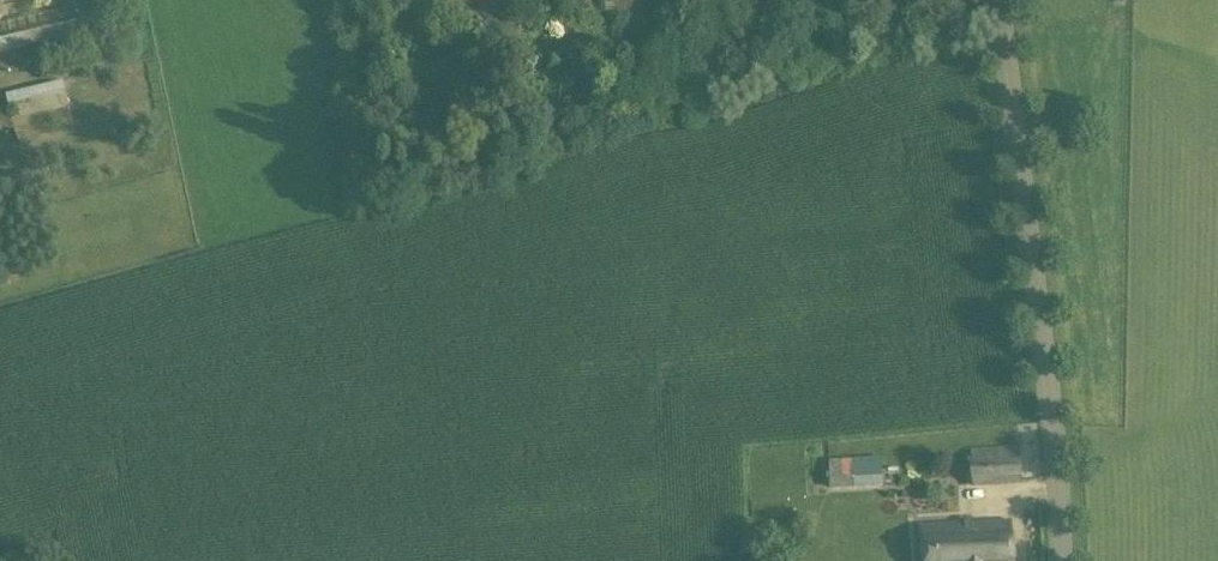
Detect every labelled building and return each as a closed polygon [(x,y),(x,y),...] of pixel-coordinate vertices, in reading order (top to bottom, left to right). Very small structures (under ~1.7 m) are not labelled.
[(106,28),(100,0),(99,0),(0,23),(0,53),(106,28)] [(6,95),(12,120),(68,106),(62,81),(6,95)] [(1022,448),(970,452),(973,487),(1020,485),(1022,448)] [(881,458),(828,461),(830,490),(883,487),(881,458)] [(1012,524),(924,528),(925,560),(1013,560),(1012,524)]
